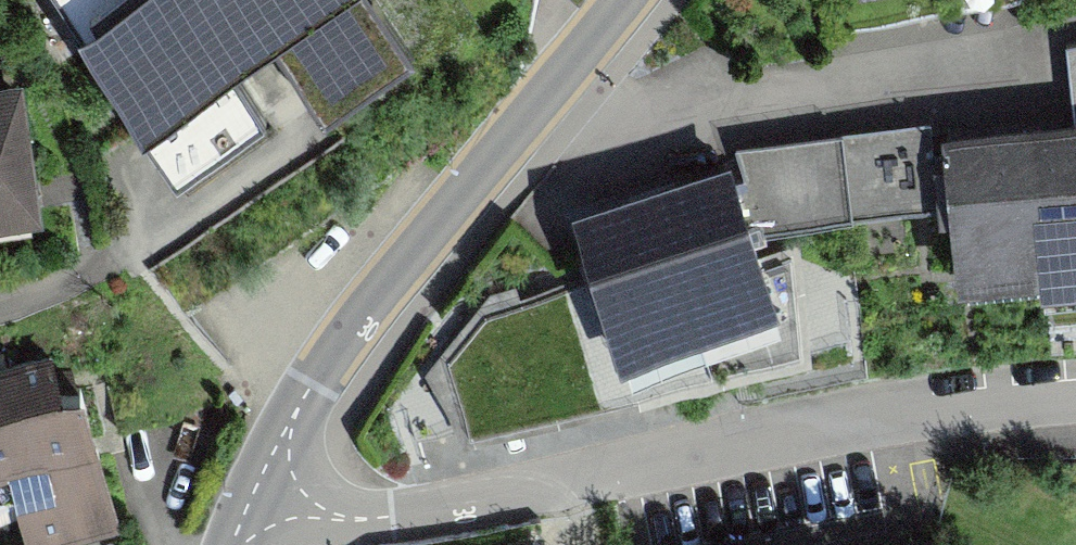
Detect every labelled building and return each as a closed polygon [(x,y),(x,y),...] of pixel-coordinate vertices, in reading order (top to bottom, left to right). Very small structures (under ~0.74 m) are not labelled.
[(189,192),(280,131),(233,60),(271,34),(324,113),(414,53),(379,0),(61,0),(189,192)] [(40,212),(20,83),(0,84),(0,220),(40,212)] [(944,135),(959,287),(1075,275),(1075,122),(944,135)] [(732,156),(572,209),(622,357),(781,304),(732,156)] [(20,524),(27,544),(88,544),(125,534),(83,389),(64,394),(52,353),(0,369),(0,530),(20,524)]
